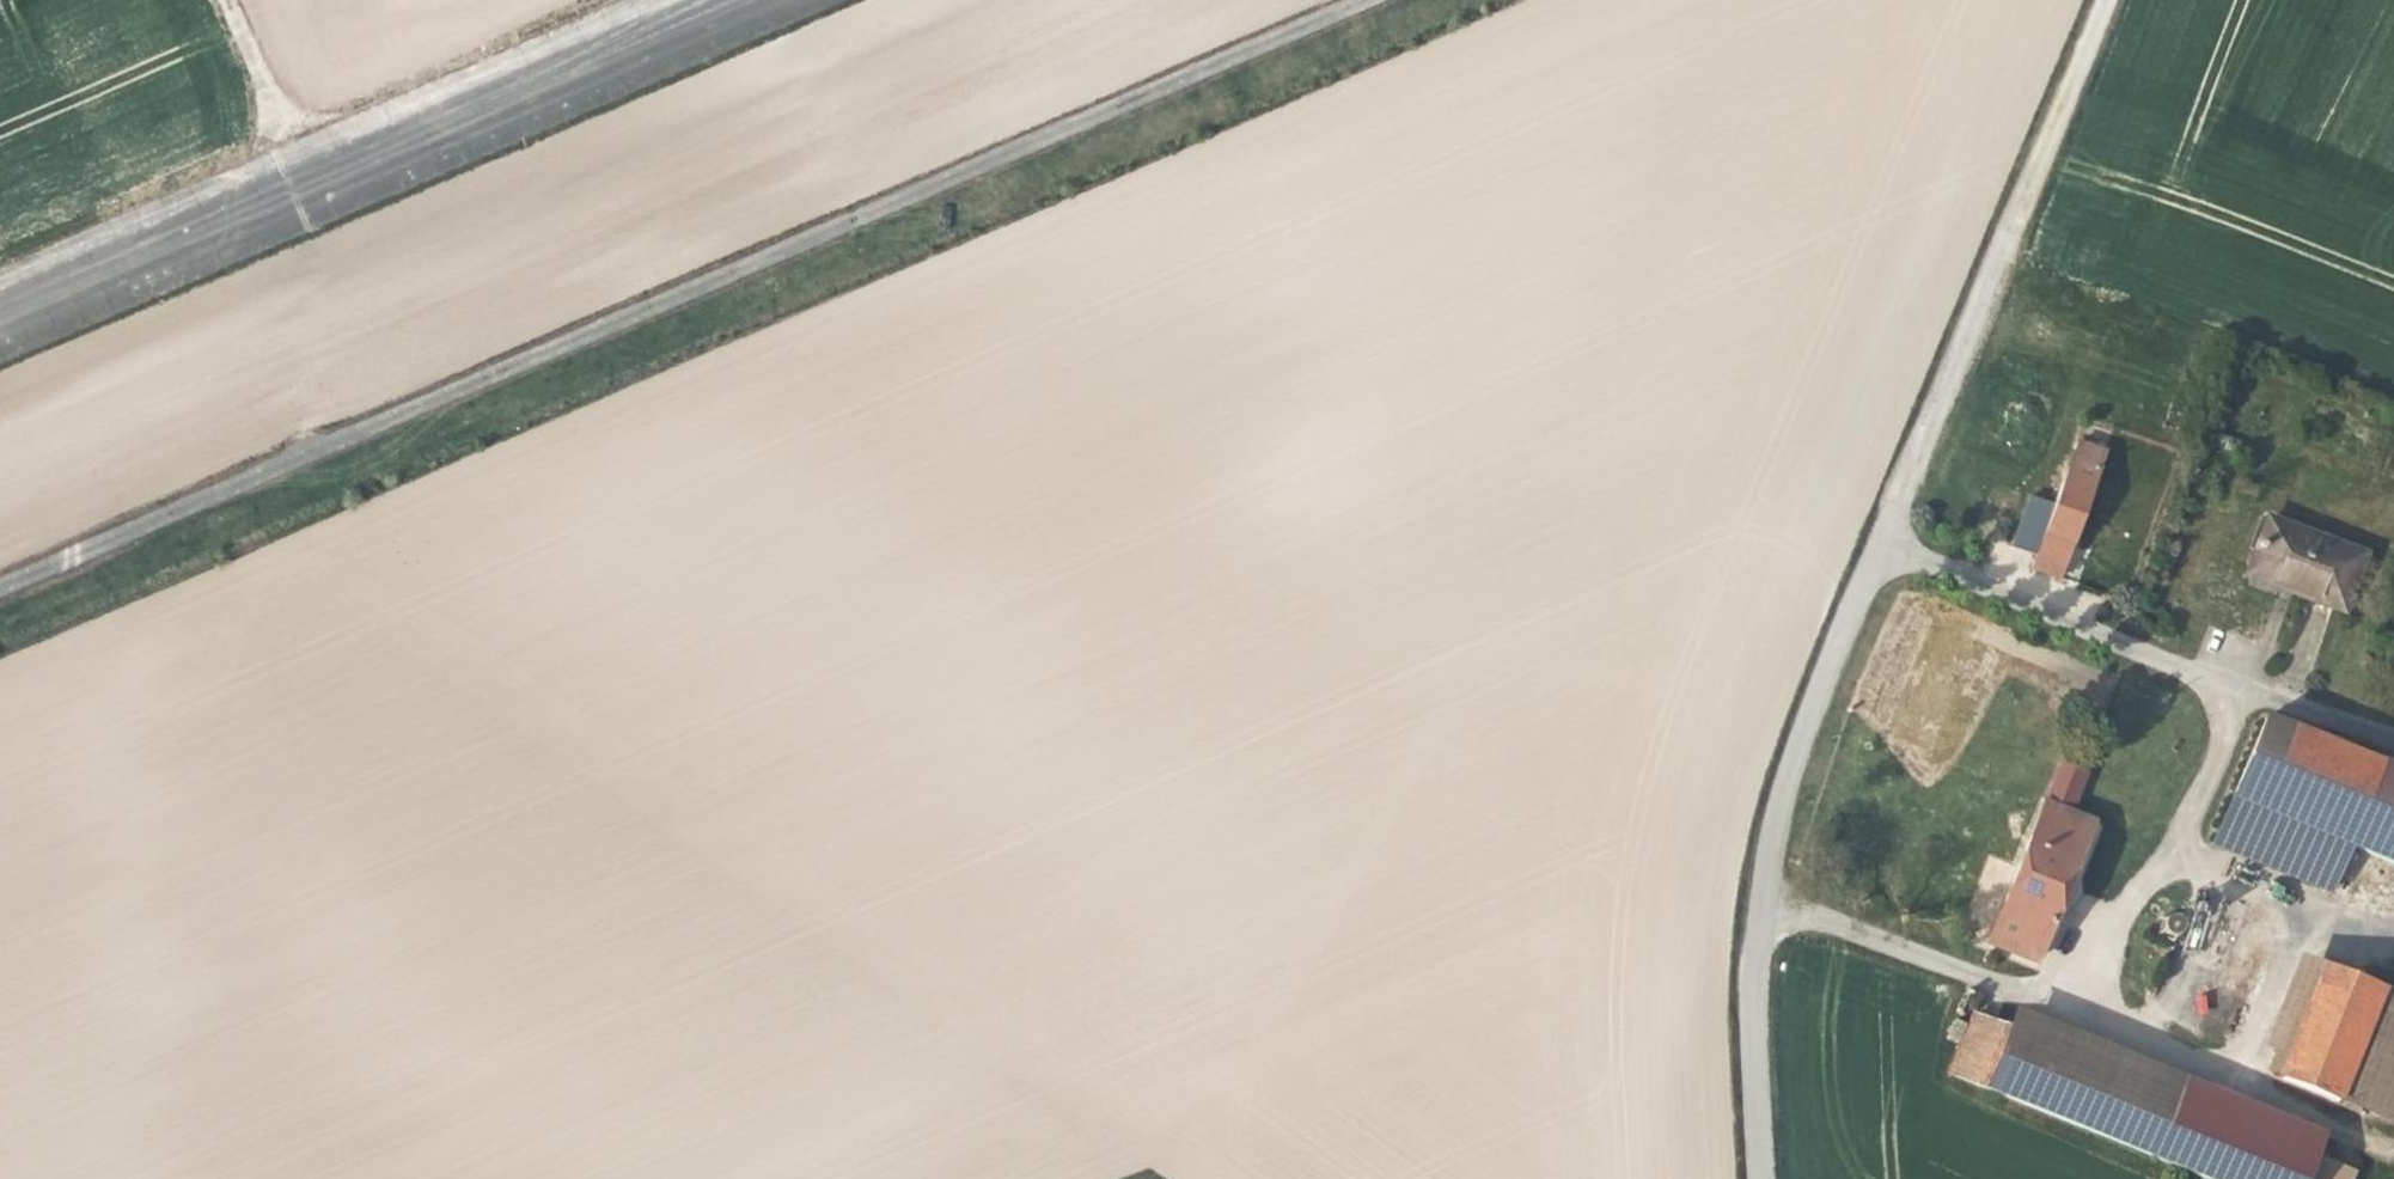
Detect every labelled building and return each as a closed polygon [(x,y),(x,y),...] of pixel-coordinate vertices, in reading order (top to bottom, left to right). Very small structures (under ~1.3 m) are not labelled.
[(2034,561),(2064,572),(2110,450),(2081,439),(2058,500),(2032,491),(2011,543),(2037,553),(2034,561)] [(2341,614),(2365,555),(2277,518),(2252,577),(2341,614)] [(1931,678),(1963,692),(1985,645),(2038,668),(2048,646),(1964,609),(1931,678)] [(1963,692),(1931,678),(1903,739),(1942,758),(1955,725),(1950,721),(1963,692)] [(2236,796),(2351,841),(2393,858),(2393,764),(2270,714),(2236,796)] [(2065,760),(1994,937),(2040,956),(2094,825),(2073,816),(2090,771),(2065,760)] [(2333,888),(2351,841),(2236,796),(2218,841),(2333,888)] [(2269,1067),(2286,1074),(2331,963),(2307,953),(2269,1040),(2278,1045),(2269,1067)] [(2331,963),(2286,1074),(2344,1097),(2389,986),(2331,963)] [(2162,983),(2168,969),(2158,965),(2152,978),(2162,983)] [(2389,986),(2344,1097),(2393,1116),(2393,988),(2389,986)] [(2021,1010),(2014,1028),(2321,1152),(2328,1134),(2021,1010)] [(1956,1073),(1992,1087),(2014,1028),(1979,1014),(1956,1073)] [(1992,1087),(2060,1114),(2223,1178),(2310,1178),(2321,1152),(2014,1028),(1992,1087)]
